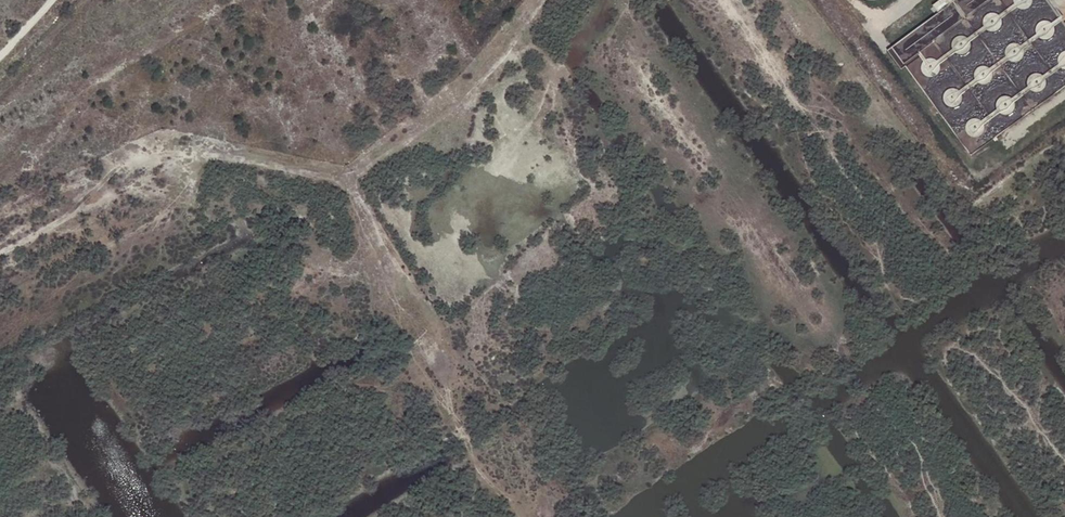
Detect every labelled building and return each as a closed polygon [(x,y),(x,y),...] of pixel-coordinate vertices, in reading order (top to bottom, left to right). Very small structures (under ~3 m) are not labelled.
[(1064,89),(1064,21),(1049,0),(943,0),(924,14),(929,22),(889,51),(902,68),(906,65),(973,157),(1064,89)]
